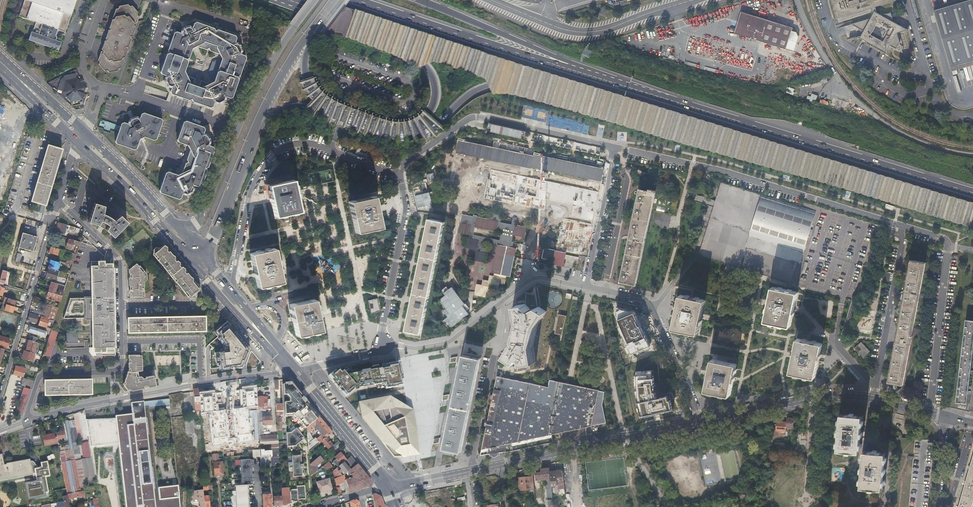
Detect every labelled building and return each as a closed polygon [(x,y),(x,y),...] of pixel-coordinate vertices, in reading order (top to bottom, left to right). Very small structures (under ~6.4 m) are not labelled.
[(19,16),(24,18),(36,22),(33,32),(32,31),(29,40),(49,47),(56,49),(59,50),(62,42),(59,41),(56,40),(57,37),(56,35),(58,30),(61,31),(65,32),(77,0),(25,0),(19,16)] [(872,7),(873,13),(871,18),(852,23),(864,30),(861,35),(855,37),(855,40),(863,38),(887,51),(890,44),(903,52),(897,32),(908,29),(894,21),(898,15),(893,17),(891,12),(882,15),(877,12),(876,6),(894,0),(833,0),(835,6),(834,9),(835,10),(838,17),(872,7)] [(933,5),(934,10),(967,0),(952,0),(933,5)] [(934,10),(951,67),(972,60),(972,0),(967,0),(934,10)] [(138,12),(133,6),(130,6),(128,4),(120,6),(119,9),(116,9),(113,17),(115,20),(112,20),(109,28),(111,30),(108,31),(106,39),(108,41),(105,41),(102,49),(104,51),(101,52),(98,60),(100,62),(99,65),(104,71),(107,70),(110,73),(118,71),(118,68),(122,68),(124,60),(123,57),(125,57),(128,49),(126,47),(129,47),(132,38),(130,36),(133,36),(135,28),(134,26),(136,25),(139,17),(137,15),(138,12)] [(742,11),(735,32),(786,48),(793,27),(742,11)] [(177,32),(173,33),(161,74),(166,76),(165,79),(168,87),(172,89),(170,95),(213,108),(214,103),(218,105),(226,102),(227,98),(230,99),(234,98),(246,56),(242,55),(243,50),(241,44),(236,42),(237,39),(236,35),(195,23),(193,27),(190,26),(182,29),(180,33),(177,32)] [(951,67),(952,71),(972,65),(972,60),(951,67)] [(816,70),(817,75),(831,71),(828,67),(816,70)] [(70,101),(72,101),(74,108),(83,105),(81,98),(83,98),(86,86),(77,76),(64,80),(61,92),(70,101)] [(829,105),(831,96),(824,94),(824,96),(821,95),(820,99),(822,100),(822,102),(829,105)] [(849,102),(831,96),(829,105),(831,105),(830,108),(833,109),(836,110),(845,112),(849,102)] [(17,123),(20,108),(0,104),(0,120),(17,123)] [(115,144),(137,150),(141,136),(157,141),(163,119),(142,113),(140,120),(130,117),(128,124),(121,122),(115,144)] [(165,172),(160,194),(181,200),(182,195),(185,195),(195,192),(192,186),(199,188),(204,186),(213,148),(209,147),(210,144),(206,135),(204,134),(205,130),(204,127),(183,121),(178,142),(179,143),(187,145),(180,170),(182,174),(178,175),(165,172)] [(594,183),(601,184),(601,181),(603,172),(604,169),(583,164),(558,159),(549,157),(539,155),(535,154),(534,155),(521,153),(516,152),(488,146),(483,145),(469,142),(462,140),(458,140),(458,143),(456,151),(459,152),(466,153),(476,155),(486,157),(514,163),(519,164),(521,165),(531,169),(532,165),(547,169),(582,176),(590,178),(595,179),(594,183)] [(48,145),(32,200),(45,204),(62,149),(48,145)] [(368,149),(364,147),(358,145),(355,154),(360,156),(364,158),(366,158),(369,149),(368,149)] [(599,192),(490,169),(484,198),(544,210),(546,199),(573,205),(571,216),(592,221),(599,192)] [(290,213),(294,212),(299,211),(293,180),(268,185),(274,216),(275,216),(279,215),(283,215),(290,213)] [(627,283),(636,285),(656,190),(649,188),(640,186),(619,284),(626,286),(627,285),(626,285),(627,283)] [(371,229),(375,229),(380,228),(380,227),(374,196),(373,196),(348,201),(349,202),(348,202),(355,232),(356,232),(356,233),(360,232),(361,232),(364,231),(366,231),(371,230),(371,229)] [(753,234),(749,247),(798,262),(812,215),(759,198),(749,232),(753,234)] [(94,202),(88,221),(97,225),(106,230),(113,236),(127,221),(119,214),(113,220),(111,218),(109,216),(106,214),(105,214),(105,213),(104,213),(102,212),(103,205),(94,202)] [(550,220),(560,223),(563,213),(552,210),(550,220)] [(515,248),(510,247),(513,234),(524,236),(526,229),(526,228),(515,225),(489,220),(477,217),(477,215),(473,215),(473,216),(467,215),(462,214),(458,231),(464,233),(469,234),(468,238),(467,238),(466,242),(465,247),(477,249),(477,251),(476,251),(474,259),(474,260),(485,262),(485,260),(487,253),(496,255),(495,261),(492,273),(493,273),(493,275),(489,275),(488,280),(482,279),(482,280),(481,284),(476,283),(474,292),(474,294),(485,297),(486,293),(486,292),(491,293),(492,288),(497,289),(498,289),(499,283),(502,284),(504,284),(506,277),(506,276),(509,277),(512,265),(514,254),(515,248)] [(429,219),(405,330),(406,330),(420,333),(444,222),(429,219)] [(67,224),(58,222),(55,231),(64,234),(67,224)] [(37,236),(22,232),(18,247),(33,250),(37,236)] [(745,246),(749,247),(753,234),(749,232),(745,246)] [(80,241),(69,238),(66,248),(71,249),(73,244),(77,245),(77,246),(78,247),(80,241)] [(183,267),(163,243),(160,246),(155,246),(153,248),(153,254),(160,262),(160,261),(164,266),(163,266),(177,283),(181,287),(188,296),(195,295),(195,288),(198,286),(183,267)] [(57,248),(51,246),(49,252),(57,255),(58,252),(61,253),(61,251),(63,251),(63,249),(57,248)] [(563,266),(566,252),(555,250),(545,247),(542,258),(543,258),(553,260),(552,264),(563,266)] [(274,248),(269,249),(265,250),(250,253),(251,254),(250,254),(257,287),(258,287),(263,286),(267,285),(272,284),(276,283),(281,282),(282,282),(275,249),(274,249),(274,248)] [(72,264),(76,253),(70,251),(70,253),(71,253),(70,260),(68,259),(67,262),(69,263),(72,264)] [(913,335),(926,262),(911,259),(888,382),(903,385),(911,344),(912,344),(913,335)] [(51,260),(49,267),(58,270),(60,263),(51,260)] [(101,261),(91,261),(91,290),(92,297),(70,298),(63,318),(85,317),(85,320),(93,319),(93,347),(96,347),(96,351),(114,351),(114,348),(114,341),(115,341),(115,335),(113,335),(113,324),(115,324),(115,318),(113,318),(113,296),(114,296),(114,290),(112,290),(112,263),(110,263),(104,263),(104,265),(101,265),(101,261)] [(136,262),(133,264),(131,266),(128,268),(128,276),(129,276),(129,289),(129,292),(130,293),(130,294),(130,297),(142,297),(142,296),(144,296),(143,282),(146,279),(145,273),(138,264),(138,265),(136,262)] [(58,270),(49,267),(46,277),(55,280),(57,276),(58,277),(60,271),(58,270)] [(56,287),(57,283),(51,281),(48,291),(56,294),(60,295),(62,295),(63,291),(58,289),(56,288),(56,287)] [(798,292),(784,289),(772,287),(765,321),(777,324),(781,324),(790,326),(791,322),(794,308),(798,294),(798,292)] [(60,301),(62,295),(60,295),(56,294),(48,291),(46,297),(60,301)] [(515,370),(514,372),(528,370),(527,363),(536,362),(533,345),(538,325),(547,311),(538,306),(536,294),(526,292),(525,304),(517,305),(519,322),(516,341),(507,356),(517,361),(515,370)] [(673,328),(690,332),(696,333),(698,334),(701,323),(706,299),(704,299),(700,298),(695,297),(680,294),(680,296),(673,328)] [(1,309),(2,309),(12,312),(13,309),(15,305),(16,300),(8,298),(7,301),(6,304),(5,303),(3,303),(1,309)] [(368,301),(371,313),(380,311),(377,298),(368,301)] [(296,335),(301,335),(305,334),(312,332),(316,331),(320,330),(321,330),(315,299),(314,299),(290,304),(289,304),(296,335)] [(44,317),(54,320),(58,307),(54,306),(47,304),(46,309),(45,311),(44,314),(44,317)] [(623,335),(631,354),(650,346),(641,325),(639,326),(637,320),(638,320),(635,311),(621,309),(621,310),(617,311),(621,327),(622,326),(626,334),(623,335)] [(37,322),(39,315),(37,315),(32,313),(30,313),(30,312),(28,320),(36,323),(37,322)] [(205,330),(205,329),(205,315),(128,317),(128,331),(205,330)] [(564,335),(565,315),(557,315),(556,334),(564,335)] [(48,321),(53,323),(54,320),(44,317),(42,316),(39,325),(46,328),(48,321)] [(249,347),(227,320),(214,330),(225,344),(226,350),(215,352),(216,362),(220,361),(221,367),(230,366),(230,368),(238,366),(237,365),(242,365),(243,361),(242,361),(246,350),(248,351),(249,347)] [(957,402),(967,403),(968,394),(969,391),(968,391),(970,377),(970,374),(971,374),(971,371),(972,354),(972,350),(972,349),(972,320),(966,320),(957,402)] [(47,336),(49,331),(25,324),(24,329),(47,336)] [(52,328),(43,355),(49,357),(57,330),(52,328)] [(78,343),(78,333),(76,333),(64,333),(64,343),(78,343)] [(0,335),(0,337),(0,345),(8,347),(9,341),(8,341),(9,338),(0,335)] [(792,360),(790,371),(790,372),(799,374),(815,377),(823,343),(802,338),(797,337),(795,349),(793,354),(792,360)] [(35,353),(36,353),(37,349),(35,348),(37,342),(29,339),(26,350),(35,353)] [(863,358),(871,352),(862,342),(855,348),(863,358)] [(483,346),(465,343),(465,346),(463,355),(444,448),(461,452),(483,346)] [(35,353),(26,350),(24,349),(21,358),(32,362),(35,353)] [(132,390),(156,385),(154,376),(153,376),(153,374),(145,375),(145,377),(143,377),(142,376),(141,375),(140,375),(139,375),(138,376),(137,371),(142,370),(142,358),(141,358),(141,355),(139,355),(139,354),(128,354),(128,366),(129,367),(130,368),(129,371),(128,371),(127,370),(124,379),(125,380),(122,383),(127,390),(131,389),(132,390)] [(737,365),(736,364),(713,359),(712,359),(706,390),(706,391),(730,396),(730,395),(731,395),(737,365)] [(385,388),(403,385),(399,363),(347,373),(343,367),(339,368),(328,377),(344,396),(353,389),(367,386),(366,385),(372,384),(372,385),(384,383),(385,388)] [(13,374),(23,377),(25,368),(24,368),(20,367),(16,365),(13,374)] [(634,390),(640,418),(673,411),(670,395),(657,398),(655,387),(654,370),(637,371),(637,375),(633,376),(634,390)] [(491,398),(492,399),(488,421),(486,421),(485,425),(487,426),(481,455),(490,453),(490,454),(496,455),(499,452),(513,449),(513,450),(553,441),(554,434),(556,434),(556,437),(561,436),(560,433),(594,425),(602,424),(606,423),(603,405),(605,391),(567,383),(561,381),(561,382),(556,381),(550,380),(549,382),(551,382),(550,387),(497,376),(493,394),(492,394),(491,398)] [(54,392),(54,393),(63,393),(63,392),(73,392),(73,393),(82,393),(82,392),(87,392),(87,393),(91,393),(91,378),(79,379),(79,380),(76,380),(76,379),(60,379),(60,380),(57,380),(57,379),(45,379),(45,394),(49,394),(49,392),(54,392)] [(287,443),(287,447),(293,446),(297,446),(297,445),(296,443),(298,442),(299,443),(303,440),(302,438),(303,437),(300,433),(306,427),(319,417),(304,398),(295,387),(294,388),(291,384),(287,384),(287,383),(283,383),(283,395),(287,395),(288,397),(289,398),(289,402),(284,403),(284,411),(285,415),(292,414),(301,425),(300,426),(297,429),(296,428),(293,430),(293,431),(291,433),(286,433),(287,443)] [(24,386),(16,410),(23,412),(31,388),(24,386)] [(262,387),(256,387),(257,394),(258,406),(263,406),(263,407),(264,407),(264,408),(266,408),(266,406),(271,406),(270,399),(266,399),(263,399),(262,387)] [(223,402),(240,402),(239,391),(233,391),(233,390),(223,390),(223,402)] [(412,455),(420,454),(418,433),(413,408),(407,404),(390,395),(359,401),(362,418),(382,442),(395,457),(405,457),(412,455)] [(183,396),(170,397),(174,450),(186,449),(188,484),(202,483),(199,437),(186,438),(183,396)] [(178,485),(152,488),(142,402),(143,402),(130,403),(131,404),(132,413),(142,506),(180,506),(178,485)] [(132,413),(115,416),(115,418),(86,419),(89,442),(90,447),(118,443),(126,506),(137,506),(142,506),(132,413)] [(222,415),(222,426),(235,426),(235,414),(222,415)] [(838,449),(853,451),(859,451),(862,416),(856,415),(841,414),(838,449)] [(262,417),(262,425),(272,424),(271,416),(262,417)] [(316,439),(319,443),(321,441),(326,437),(332,432),(319,417),(306,427),(307,433),(308,432),(313,428),(314,428),(315,427),(317,429),(316,430),(318,432),(319,432),(321,435),(316,439)] [(66,488),(68,498),(84,495),(83,491),(81,491),(80,487),(82,486),(86,486),(85,482),(81,459),(75,426),(75,425),(74,419),(65,421),(70,449),(69,449),(70,452),(68,455),(60,457),(66,488)] [(786,431),(786,427),(787,422),(777,421),(776,431),(786,431)] [(58,443),(58,446),(69,444),(68,443),(63,444),(61,438),(65,437),(64,430),(60,431),(59,426),(54,427),(56,433),(58,443)] [(278,447),(278,443),(277,435),(263,435),(263,429),(258,429),(259,438),(260,448),(263,448),(269,448),(278,447)] [(218,448),(218,432),(207,433),(208,449),(218,448)] [(42,436),(44,445),(58,443),(56,433),(42,436)] [(326,437),(321,441),(328,449),(329,447),(332,445),(326,437)] [(308,444),(308,446),(308,452),(319,443),(316,439),(315,438),(313,440),(308,444)] [(90,447),(89,442),(81,443),(83,459),(81,459),(85,482),(95,480),(90,447)] [(58,446),(60,457),(68,455),(70,452),(69,449),(69,444),(58,446)] [(278,452),(278,447),(269,448),(269,451),(264,451),(263,450),(263,448),(260,448),(260,449),(260,457),(261,466),(269,466),(269,463),(269,458),(270,458),(271,463),(271,465),(274,465),(274,460),(276,460),(276,452),(278,452)] [(863,463),(861,486),(876,488),(882,488),(883,477),(885,453),(879,452),(878,452),(876,452),(865,451),(864,451),(863,463)] [(337,467),(340,465),(346,460),(340,452),(334,456),(336,458),(333,461),(337,467)] [(217,461),(217,453),(214,454),(212,454),(214,475),(224,474),(222,461),(217,461)] [(33,474),(33,475),(34,476),(35,476),(36,476),(36,477),(36,478),(37,481),(27,483),(30,498),(35,496),(34,494),(39,493),(40,496),(41,495),(42,495),(43,495),(44,495),(45,495),(45,494),(45,493),(45,492),(49,492),(45,476),(50,475),(47,461),(45,461),(45,462),(44,462),(43,462),(42,462),(42,463),(41,463),(41,462),(40,462),(41,463),(41,464),(41,465),(41,466),(40,466),(40,467),(39,467),(40,468),(40,469),(38,469),(37,469),(37,468),(37,467),(36,466),(35,465),(34,464),(34,463),(33,462),(32,462),(31,462),(31,461),(30,459),(4,464),(2,455),(0,455),(0,480),(7,479),(33,474)] [(288,463),(288,471),(292,471),(293,477),(302,476),(301,467),(303,467),(303,464),(301,464),(300,456),(291,456),(292,462),(288,463)] [(344,470),(346,473),(348,471),(357,463),(351,456),(346,460),(340,465),(342,467),(339,470),(341,472),(344,470)] [(240,460),(241,468),(239,471),(239,474),(241,477),(241,481),(240,484),(240,486),(235,486),(236,506),(249,506),(248,503),(247,503),(247,499),(248,499),(248,493),(247,493),(247,489),(248,489),(248,486),(252,486),(252,483),(254,482),(254,475),(252,474),(252,469),(253,469),(253,461),(251,461),(251,459),(240,460)] [(310,464),(311,476),(316,471),(314,468),(312,467),(313,465),(318,462),(315,459),(314,461),(310,464)] [(329,460),(321,467),(333,471),(333,470),(332,468),(334,467),(329,460)] [(968,478),(960,506),(972,506),(972,460),(968,478)] [(348,490),(349,491),(368,485),(369,482),(370,479),(357,463),(348,471),(352,476),(355,477),(354,478),(351,478),(350,478),(349,477),(348,478),(348,479),(345,479),(346,481),(347,484),(348,490)] [(549,467),(541,468),(542,472),(535,473),(536,480),(549,478),(549,480),(547,480),(548,495),(549,495),(549,499),(548,499),(549,506),(553,506),(553,505),(552,489),(551,486),(550,476),(550,472),(550,471),(549,468),(549,467)] [(563,470),(563,469),(556,470),(556,471),(558,486),(558,488),(565,488),(564,483),(563,478),(563,473),(563,470)] [(556,471),(550,472),(550,476),(551,486),(558,486),(556,471)] [(334,478),(335,485),(346,481),(345,479),(344,474),(339,476),(334,478)] [(534,488),(533,476),(519,477),(520,490),(528,489),(534,488)] [(324,490),(332,488),(329,478),(316,482),(319,493),(324,491),(324,490)] [(290,490),(291,501),(298,501),(298,499),(298,498),(304,498),(303,493),(304,493),(304,486),(303,486),(297,487),(297,489),(290,490)] [(290,490),(290,488),(281,488),(282,496),(275,497),(274,495),(273,495),(273,506),(282,505),(291,503),(291,501),(290,490)] [(203,490),(192,491),(193,495),(194,495),(194,497),(193,497),(193,502),(200,501),(200,506),(205,506),(203,496),(203,490)] [(271,505),(271,494),(262,495),(263,506),(266,506),(269,506),(269,505),(271,505)] [(380,497),(377,495),(374,494),(372,495),(374,506),(384,506),(380,497)]
